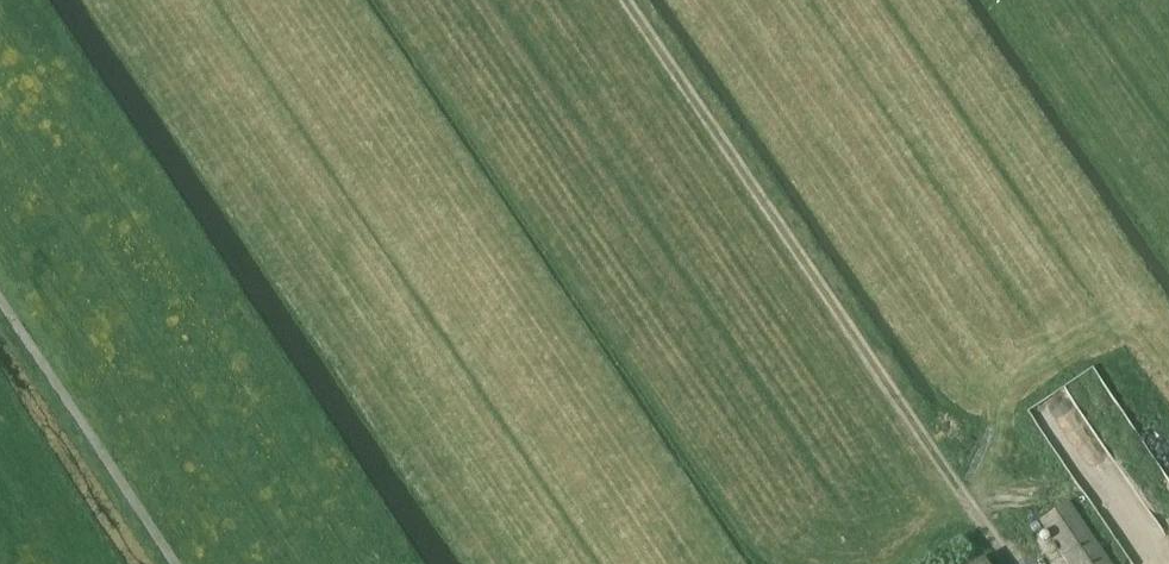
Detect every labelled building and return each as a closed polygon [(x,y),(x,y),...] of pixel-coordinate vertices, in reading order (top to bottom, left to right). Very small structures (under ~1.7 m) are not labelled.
[(1068,503),(1040,523),(1068,563),(1109,563),(1068,503)]
